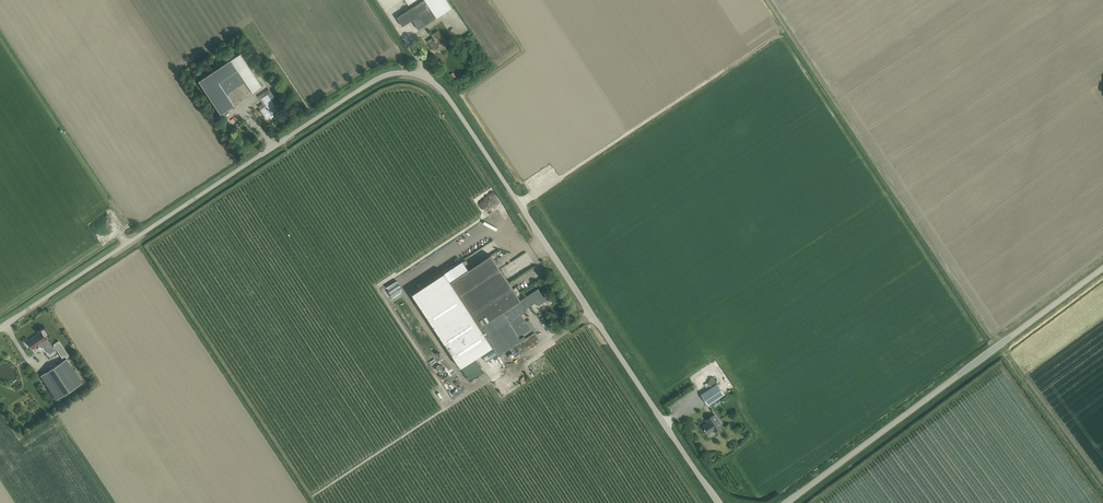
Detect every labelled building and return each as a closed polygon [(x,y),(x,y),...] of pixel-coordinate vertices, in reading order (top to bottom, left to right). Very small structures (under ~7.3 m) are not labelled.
[(425,0),(419,0),(412,5),(413,7),(397,18),(403,27),(412,20),(419,30),(437,17),(425,0)] [(437,17),(452,7),(447,0),(425,0),(437,17)] [(446,28),(449,26),(444,18),(440,20),(446,28)] [(439,45),(444,41),(438,31),(431,35),(433,37),(427,41),(434,51),(440,46),(439,45)] [(240,53),(205,76),(199,81),(221,113),(262,86),(240,53)] [(260,109),(267,119),(273,115),(272,113),(278,109),(268,94),(261,98),(266,105),(260,109)] [(509,252),(496,260),(498,263),(511,255),(509,252)] [(527,310),(526,308),(520,300),(490,255),(474,266),(469,269),(468,268),(466,265),(465,265),(463,261),(463,260),(412,293),(470,381),(484,372),(475,358),(493,346),(499,355),(509,348),(515,356),(540,340),(534,331),(533,332),(521,314),(527,310)] [(541,293),(538,289),(520,300),(526,308),(535,302),(538,306),(547,300),(542,292),(541,293)] [(28,341),(29,341),(33,348),(38,345),(39,346),(43,347),(44,347),(49,354),(55,350),(54,349),(53,348),(47,339),(46,340),(46,339),(45,340),(40,333),(28,341)] [(53,348),(54,349),(56,348),(62,358),(65,356),(66,358),(69,356),(68,355),(59,341),(54,345),(55,347),(53,348)] [(40,376),(49,389),(56,399),(82,382),(66,358),(40,376)] [(701,394),(708,405),(725,394),(717,383),(701,394)] [(685,415),(698,406),(696,404),(684,412),(685,415)] [(710,418),(707,420),(708,422),(703,426),(704,428),(705,429),(706,431),(707,430),(709,433),(713,430),(714,431),(722,426),(714,414),(710,417),(710,418)]
